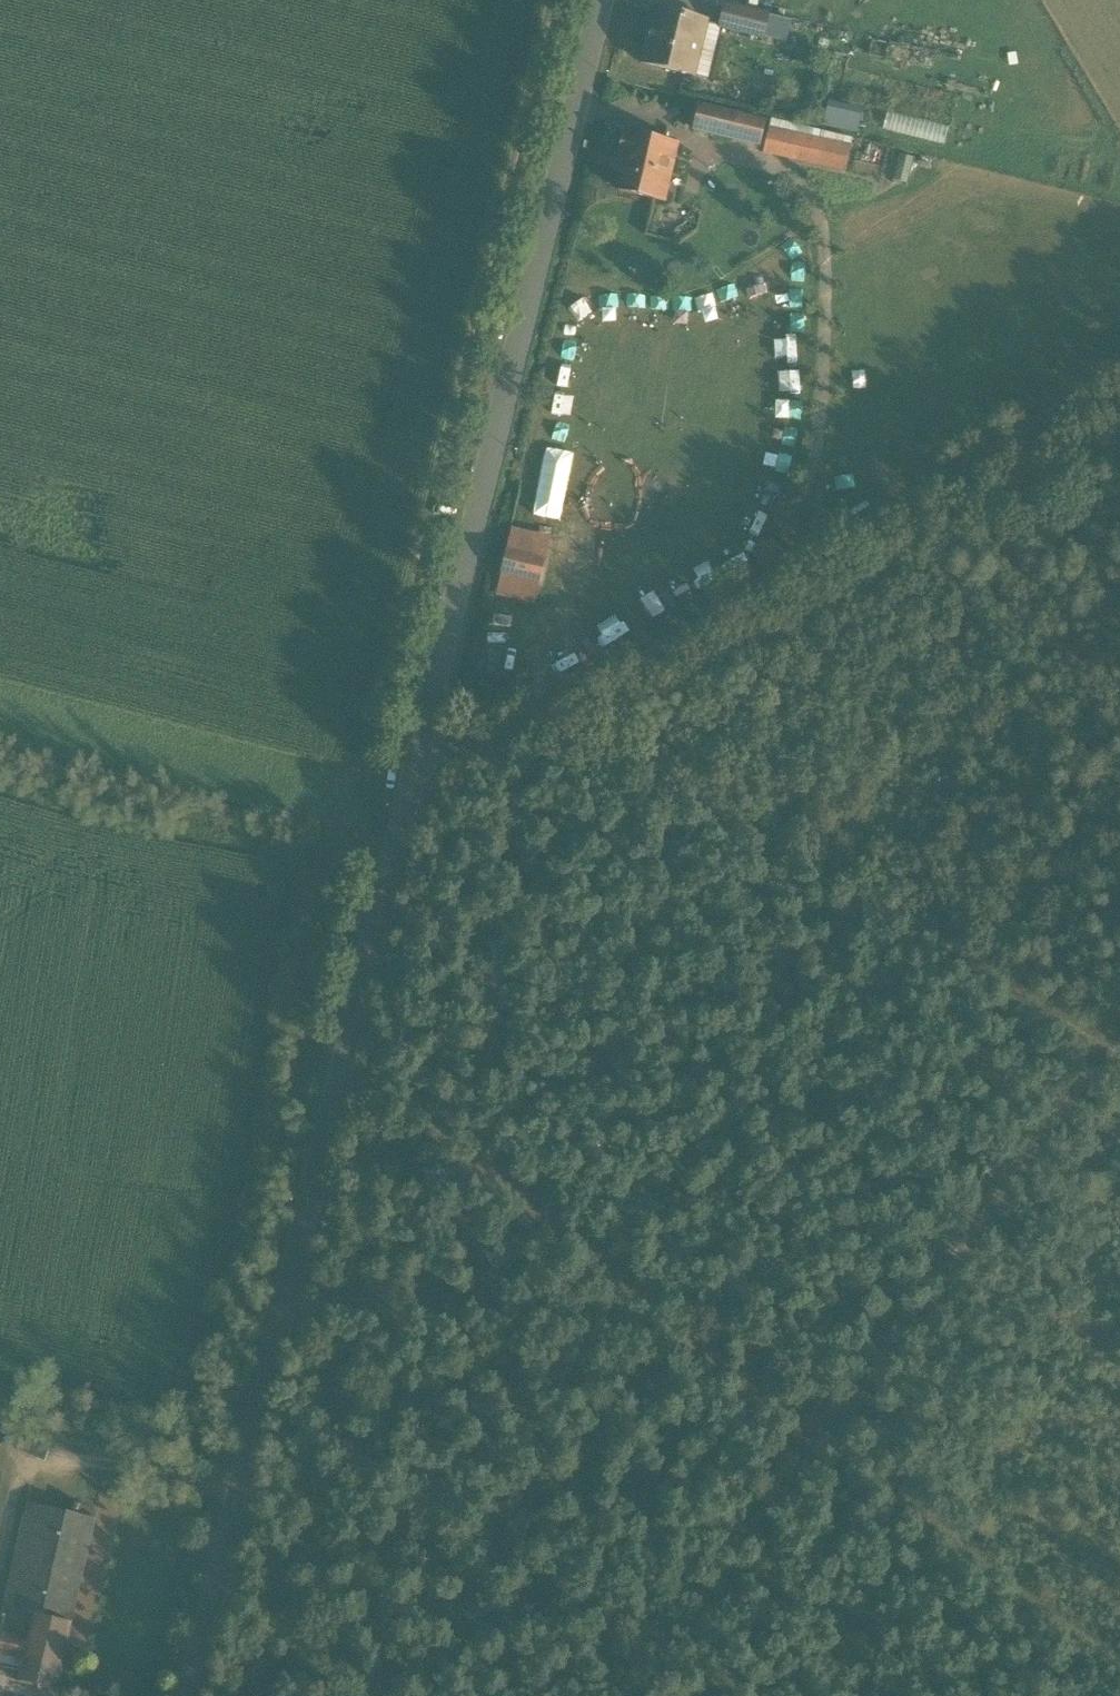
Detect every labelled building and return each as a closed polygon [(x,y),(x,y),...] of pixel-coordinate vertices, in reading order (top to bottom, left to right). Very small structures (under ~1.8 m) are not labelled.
[(790,23),(725,5),(718,29),(783,46),(790,23)] [(706,29),(707,24),(652,11),(646,34),(648,34),(641,66),(705,81),(717,32),(706,29)] [(827,103),(825,128),(861,130),(863,105),(827,103)] [(763,123),(696,108),(690,133),(757,149),(763,123)] [(937,141),(941,123),(889,111),(885,129),(937,141)] [(770,119),(761,155),(843,173),(851,140),(770,119)] [(623,160),(615,195),(664,206),(678,147),(623,134),(618,159),(623,160)] [(902,154),(898,178),(909,181),(913,156),(902,154)] [(851,372),(850,383),(884,384),(885,374),(851,372)] [(517,554),(512,579),(550,587),(555,562),(517,554)] [(96,1521),(27,1504),(0,1617),(0,1669),(18,1673),(16,1685),(55,1694),(96,1521)]
